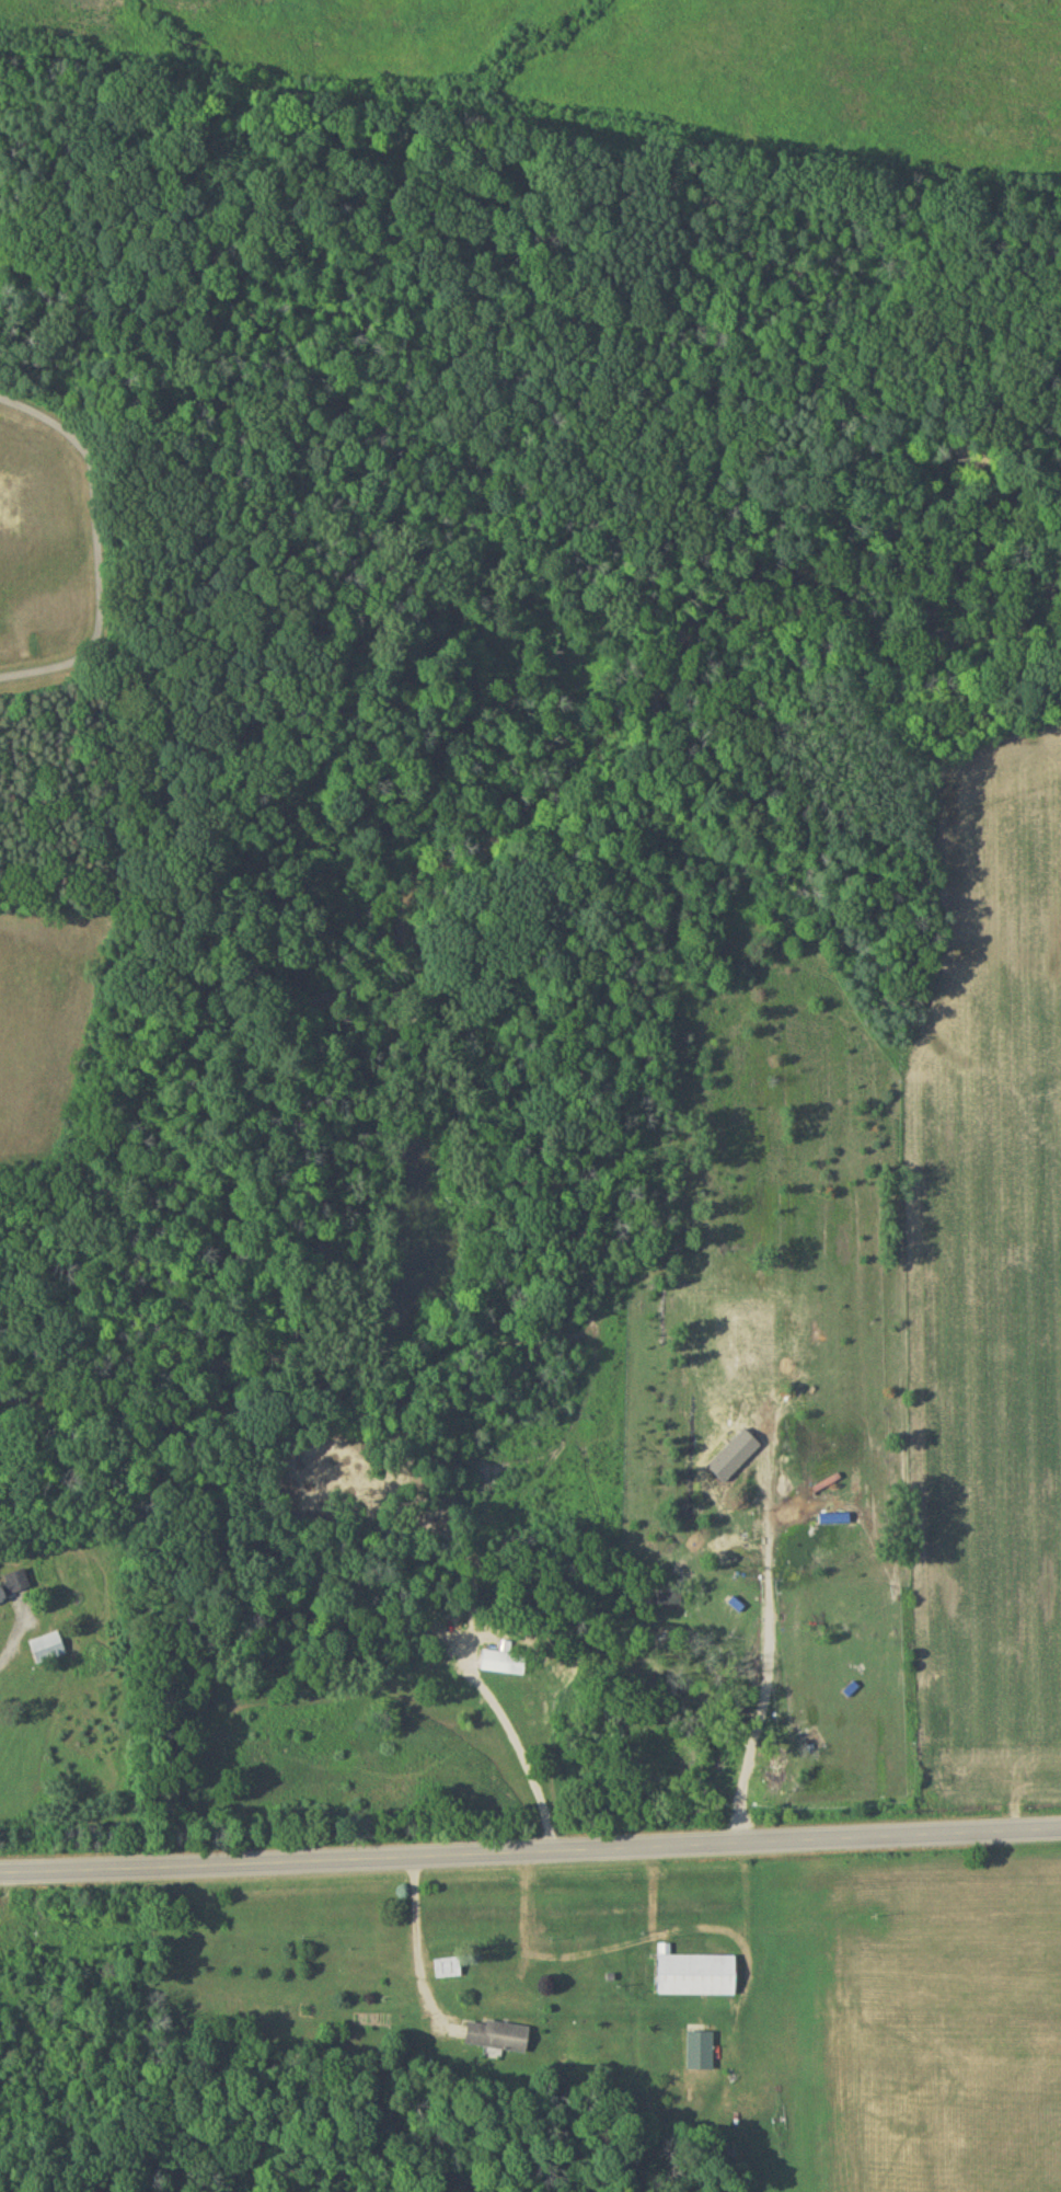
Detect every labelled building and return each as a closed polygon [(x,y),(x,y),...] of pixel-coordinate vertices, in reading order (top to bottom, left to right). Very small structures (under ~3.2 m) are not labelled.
[(25,1574),(0,1582),(0,1605),(32,1596),(25,1574)] [(28,1644),(35,1669),(67,1660),(60,1635),(28,1644)] [(525,1679),(526,1658),(479,1655),(478,1676),(525,1679)] [(738,2000),(738,1960),(671,1960),(671,1948),(656,1948),(656,2000),(738,2000)] [(462,1981),(461,1963),(433,1964),(434,1983),(462,1981)] [(468,2025),(466,2051),(529,2057),(532,2031),(468,2025)] [(687,2074),(714,2074),(714,2036),(687,2036),(687,2074)]
